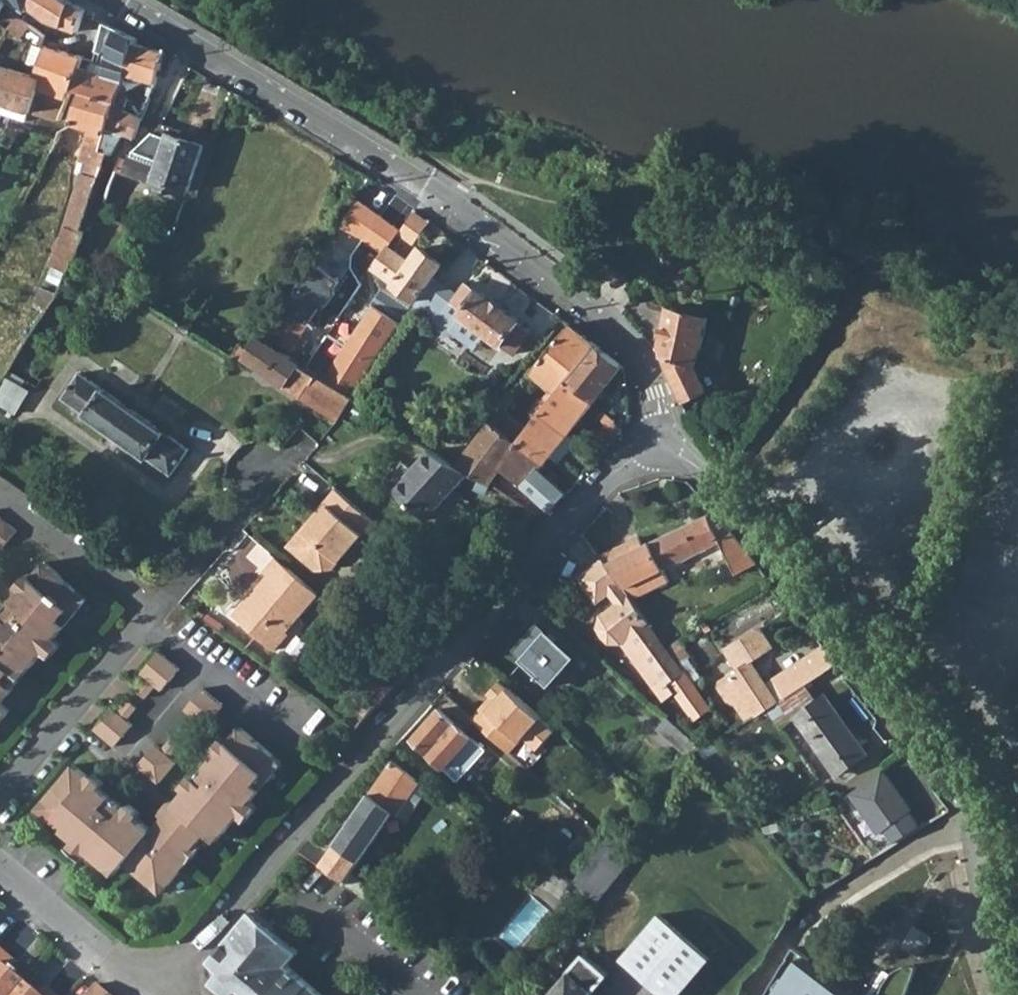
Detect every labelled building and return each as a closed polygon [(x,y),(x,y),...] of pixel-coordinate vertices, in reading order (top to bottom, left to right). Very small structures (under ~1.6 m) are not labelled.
[(7,2),(24,12),(28,10),(34,0),(0,0),(0,13),(7,2)] [(68,1),(66,0),(34,0),(28,10),(48,23),(77,33),(85,10),(85,9),(68,1)] [(8,30),(21,39),(28,27),(21,22),(14,18),(8,30)] [(116,105),(136,44),(137,39),(95,20),(91,37),(97,48),(89,72),(79,68),(72,89),(82,93),(116,105)] [(0,25),(0,44),(8,30),(0,25)] [(106,163),(111,152),(123,135),(133,137),(153,88),(164,53),(136,44),(116,105),(97,159),(106,163)] [(66,104),(72,89),(79,68),(82,59),(61,53),(46,49),(37,77),(32,93),(34,95),(29,112),(58,121),(66,104)] [(37,77),(0,65),(0,113),(25,125),(29,112),(34,95),(32,93),(37,77)] [(70,128),(60,130),(55,139),(49,152),(49,153),(66,159),(75,135),(90,140),(79,174),(83,176),(74,203),(76,204),(66,229),(81,235),(98,184),(106,163),(97,159),(116,105),(82,93),(70,128)] [(197,159),(202,145),(168,132),(166,137),(152,132),(132,151),(131,152),(127,163),(122,160),(118,169),(156,184),(157,180),(187,191),(195,165),(200,167),(202,161),(197,159)] [(428,219),(415,210),(399,233),(412,242),(428,219)] [(382,287),(371,303),(339,281),(361,251),(331,230),(259,327),(258,329),(354,394),(412,307),(411,307),(384,288),(383,288),(382,287)] [(434,274),(442,264),(418,247),(409,260),(389,246),(372,269),(389,281),(384,288),(411,307),(413,304),(434,274)] [(434,274),(413,304),(436,322),(457,293),(434,274)] [(480,290),(478,291),(465,282),(457,293),(436,322),(472,349),(484,332),(501,345),(504,344),(516,354),(532,332),(519,322),(521,320),(480,290)] [(658,349),(660,355),(662,360),(666,369),(669,376),(672,383),(676,390),(680,399),(682,402),(706,391),(694,365),(707,317),(668,306),(657,346),(658,349)] [(570,324),(531,374),(550,389),(540,401),(538,399),(529,412),(511,398),(499,413),(528,436),(529,434),(544,415),(569,382),(598,345),(597,345),(570,324)] [(335,421),(354,394),(258,329),(240,356),(335,421)] [(598,345),(569,382),(594,403),(624,368),(623,367),(598,345)] [(20,411),(33,383),(9,372),(0,392),(0,402),(20,411)] [(170,475),(188,450),(80,373),(62,398),(170,475)] [(603,424),(596,433),(611,446),(625,432),(615,423),(617,421),(599,407),(594,403),(569,382),(544,415),(555,423),(569,433),(569,434),(588,410),(603,424)] [(461,453),(463,451),(488,410),(471,399),(443,443),(461,453)] [(470,472),(490,484),(500,471),(520,445),(528,436),(499,413),(458,464),(470,472)] [(544,415),(529,434),(528,436),(520,445),(544,464),(549,459),(578,483),(583,478),(562,460),(572,447),(577,452),(582,446),(569,434),(569,433),(555,423),(544,415)] [(500,471),(544,505),(551,512),(567,494),(540,469),(544,464),(520,445),(500,471)] [(458,464),(433,448),(393,497),(425,526),(470,472),(458,464)] [(387,533),(336,488),(324,503),(328,506),(308,529),(304,525),(286,546),(314,570),(333,567),(361,533),(358,531),(361,527),(365,530),(380,543),(387,533)] [(324,503),(304,525),(308,529),(328,506),(324,503)] [(708,515),(641,547),(637,538),(600,556),(632,599),(669,581),(663,569),(720,542),(728,557),(736,576),(758,565),(715,513),(709,516),(708,515)] [(10,527),(0,519),(0,540),(10,527)] [(600,556),(577,575),(596,600),(608,591),(617,604),(602,615),(598,627),(603,636),(610,644),(623,643),(670,707),(682,699),(696,719),(712,708),(650,623),(632,599),(600,556)] [(316,592),(277,558),(267,568),(269,570),(273,573),(249,601),(245,597),(231,614),(247,627),(250,624),(258,631),(256,634),(272,647),(286,632),(283,630),(316,592)] [(11,684),(2,677),(10,667),(18,675),(37,651),(49,636),(80,598),(36,563),(25,577),(21,574),(11,585),(15,589),(0,607),(0,697),(11,684)] [(269,570),(245,597),(249,601),(273,573),(269,570)] [(716,625),(712,621),(707,624),(710,629),(716,625)] [(522,658),(520,661),(550,687),(577,656),(547,630),(545,632),(536,623),(512,650),(522,658)] [(745,722),(770,707),(806,684),(838,664),(823,646),(766,684),(752,663),(772,649),(759,630),(725,653),(737,670),(719,682),(717,688),(727,704),(734,705),(745,722)] [(49,636),(37,651),(44,658),(57,642),(49,636)] [(157,649),(138,671),(144,676),(134,688),(146,698),(157,685),(161,689),(180,668),(157,649)] [(18,675),(10,667),(2,677),(11,684),(18,675)] [(783,727),(795,719),(835,775),(866,753),(824,696),(816,701),(806,684),(770,707),(783,727)] [(206,726),(225,703),(203,686),(184,709),(190,714),(179,726),(189,734),(200,721),(206,726)] [(111,704),(91,727),(113,746),(134,723),(128,718),(139,707),(129,698),(118,710),(111,704)] [(443,767),(467,740),(470,737),(439,709),(411,739),(422,748),(418,753),(426,759),(429,755),(443,767)] [(704,749),(670,718),(661,729),(692,757),(692,756),(704,749)] [(202,845),(198,842),(207,832),(217,841),(239,814),(245,820),(257,805),(252,800),(284,762),(239,724),(226,740),(222,737),(212,750),(216,753),(196,777),(192,774),(181,786),(185,790),(174,803),(170,799),(159,812),(163,815),(152,827),(139,815),(142,812),(129,801),(124,807),(112,798),(114,795),(102,786),(105,782),(92,771),(89,775),(74,763),(37,807),(75,838),(70,844),(85,856),(90,851),(115,873),(125,862),(162,893),(202,845)] [(171,754),(181,743),(171,735),(162,746),(156,742),(137,764),(158,782),(178,760),(171,754)] [(477,749),(467,740),(443,767),(448,772),(452,768),(456,772),(477,749)] [(394,758),(327,855),(325,850),(312,838),(309,841),(305,847),(302,851),(381,910),(388,900),(352,873),(394,812),(405,820),(425,791),(422,781),(394,758)] [(922,826),(910,811),(912,809),(882,769),(849,794),(879,834),(885,830),(894,843),(922,826)] [(274,936),(278,930),(254,909),(249,915),(274,936)] [(662,994),(681,994),(712,958),(661,914),(622,961),(662,994)] [(285,970),(297,956),(274,936),(249,915),(208,963),(209,967),(220,976),(211,986),(211,989),(218,994),(315,994),(285,970)] [(792,948),(786,959),(787,960),(783,965),(765,994),(847,994),(806,967),(810,960),(792,948)] [(10,969),(3,963),(9,957),(0,949),(0,994),(14,994),(25,982),(10,969)] [(608,975),(587,955),(551,994),(591,994),(608,975)] [(16,962),(9,957),(3,963),(10,969),(16,962)] [(909,990),(911,984),(915,974),(917,967),(913,966),(907,966),(903,967),(899,968),(892,973),(886,969),(870,994),(906,994),(909,990)] [(14,994),(41,994),(39,993),(25,982),(14,994)] [(98,985),(90,994),(110,994),(98,985)] [(45,987),(39,993),(41,994),(50,994),(52,993),(45,987)]
